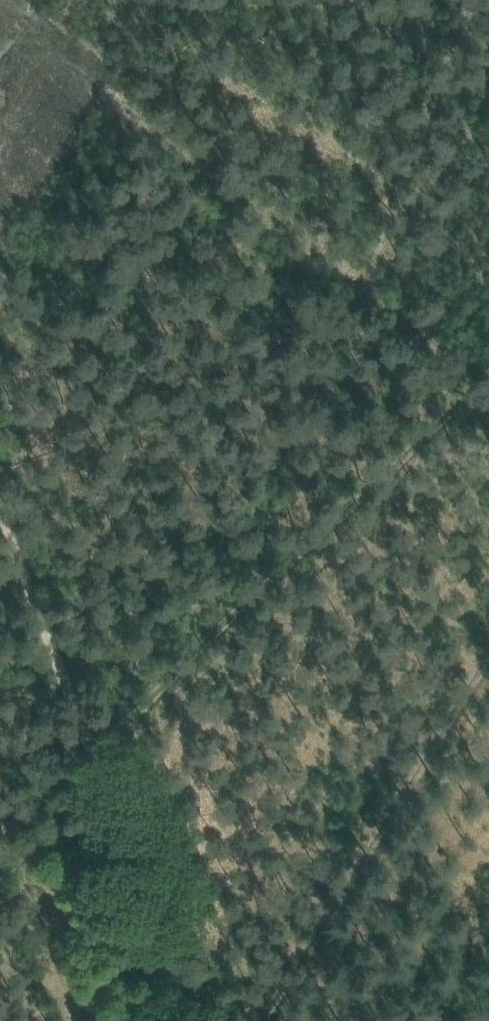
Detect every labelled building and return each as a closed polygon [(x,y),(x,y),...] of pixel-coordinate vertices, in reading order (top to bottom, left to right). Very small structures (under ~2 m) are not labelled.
[(125,962),(134,950),(122,941),(113,953),(125,962)]
